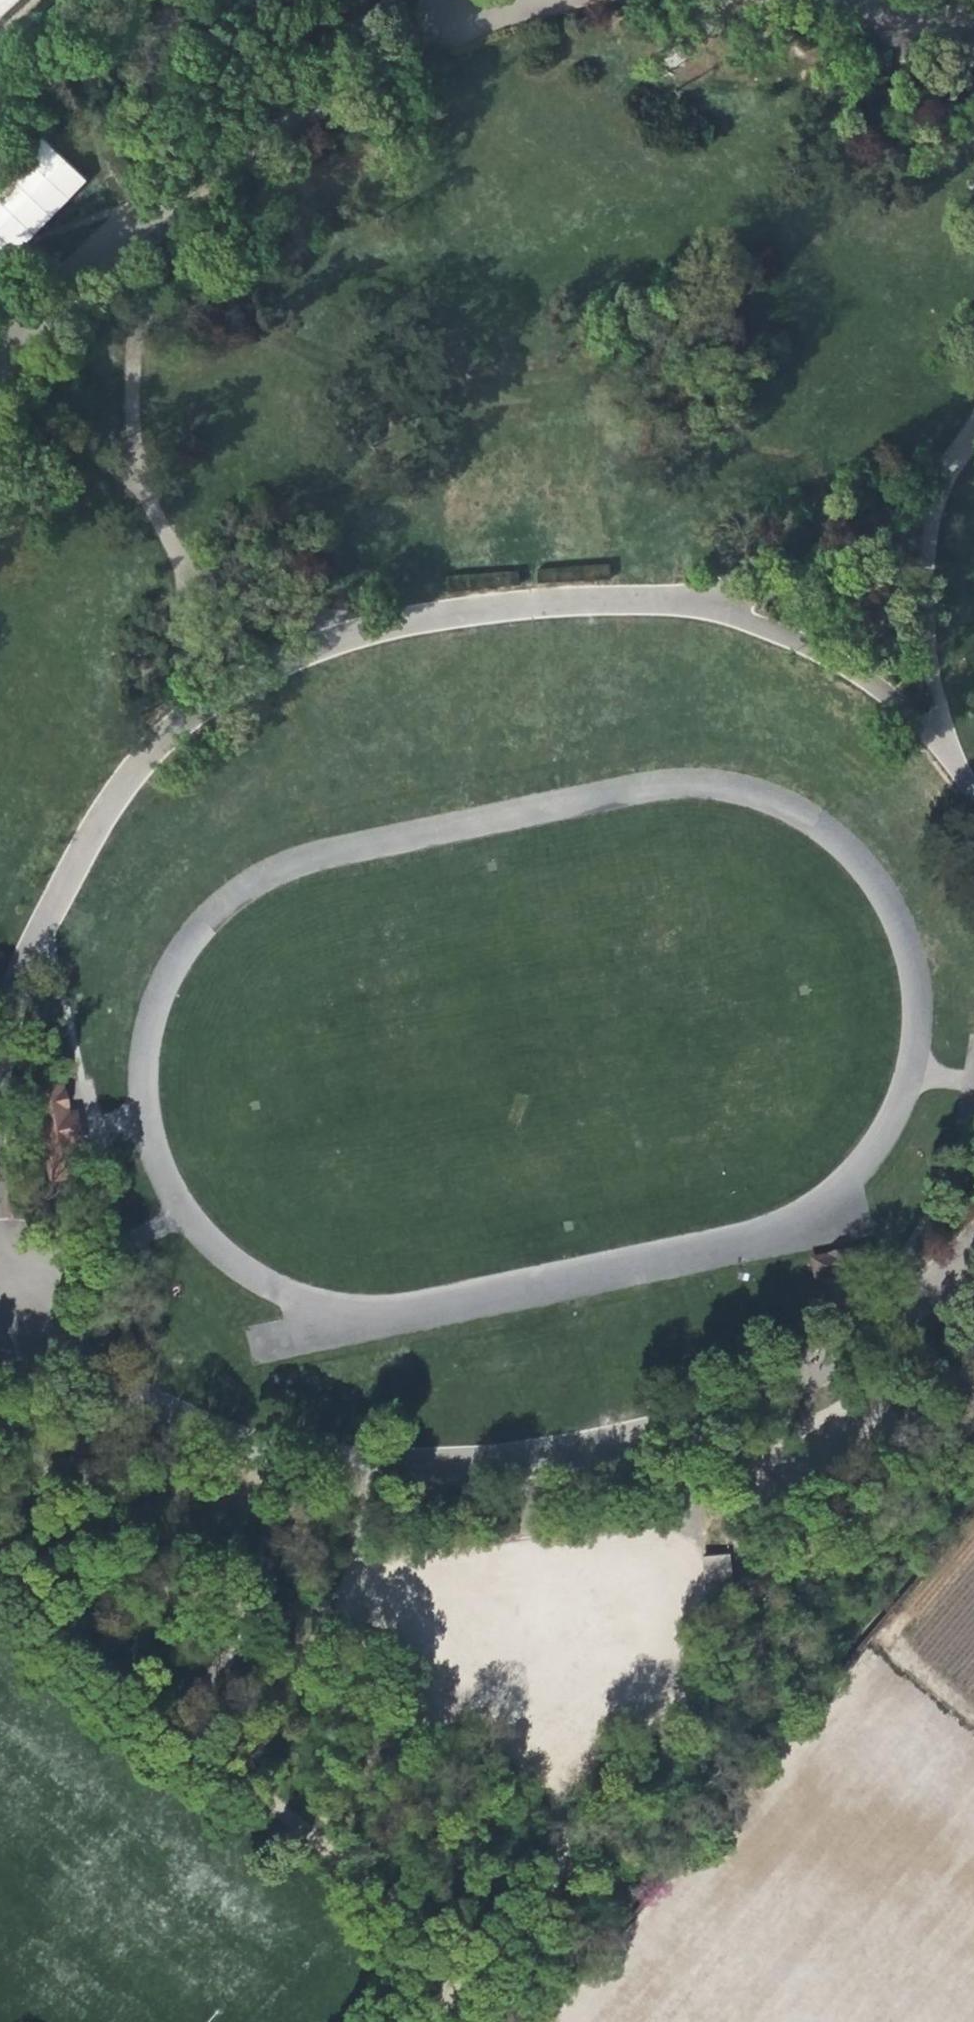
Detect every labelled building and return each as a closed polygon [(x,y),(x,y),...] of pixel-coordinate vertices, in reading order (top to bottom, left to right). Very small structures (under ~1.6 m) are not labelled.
[(36,136),(0,171),(0,271),(24,246),(34,237),(63,211),(92,185),(36,136)] [(74,1127),(67,1086),(35,1093),(51,1183),(83,1178),(74,1127)] [(818,1256),(820,1267),(822,1281),(869,1271),(864,1246),(818,1256)] [(706,1611),(733,1609),(729,1559),(702,1562),(706,1611)]
